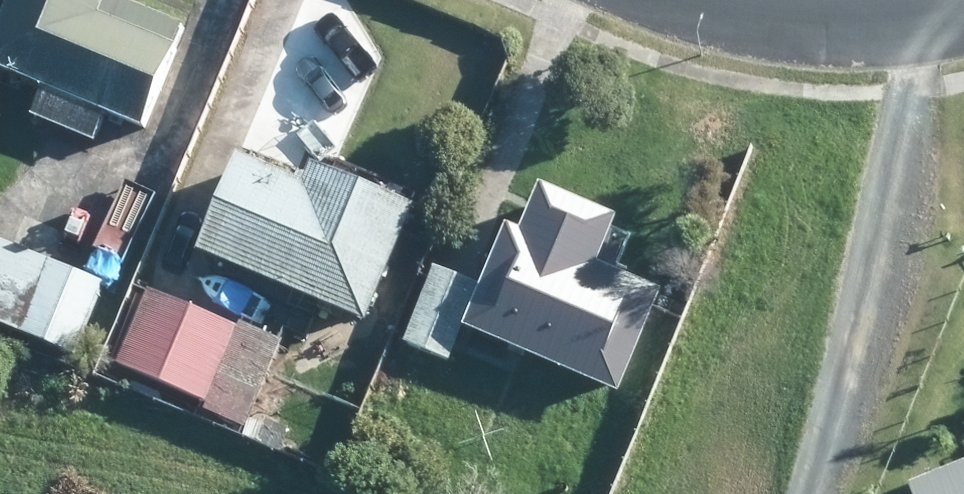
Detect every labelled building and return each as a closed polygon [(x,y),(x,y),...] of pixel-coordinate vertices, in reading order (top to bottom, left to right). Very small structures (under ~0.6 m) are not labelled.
[(183,22),(131,0),(16,0),(0,37),(0,66),(47,86),(35,116),(98,142),(112,111),(147,127),(190,25),(183,22)] [(299,141),(307,115),(285,108),(276,139),(298,146),(299,141)] [(310,181),(294,175),(245,155),(242,161),(204,252),(297,291),(371,322),(418,207),(408,202),(318,165),(310,181)] [(600,261),(619,215),(546,184),(540,200),(535,212),(526,231),(514,225),(493,275),(488,287),(471,328),(524,351),(624,393),(667,290),(615,268),(600,261)] [(106,283),(0,237),(0,320),(78,353),(106,283)] [(482,285),(441,268),(438,266),(408,341),(453,360),(456,350),(482,285)] [(283,339),(276,338),(242,322),(239,327),(152,288),(120,361),(209,401),(207,406),(246,423),(283,339)] [(365,360),(378,366),(384,351),(371,345),(365,360)] [(915,487),(918,493),(963,493),(963,467),(915,487)]
